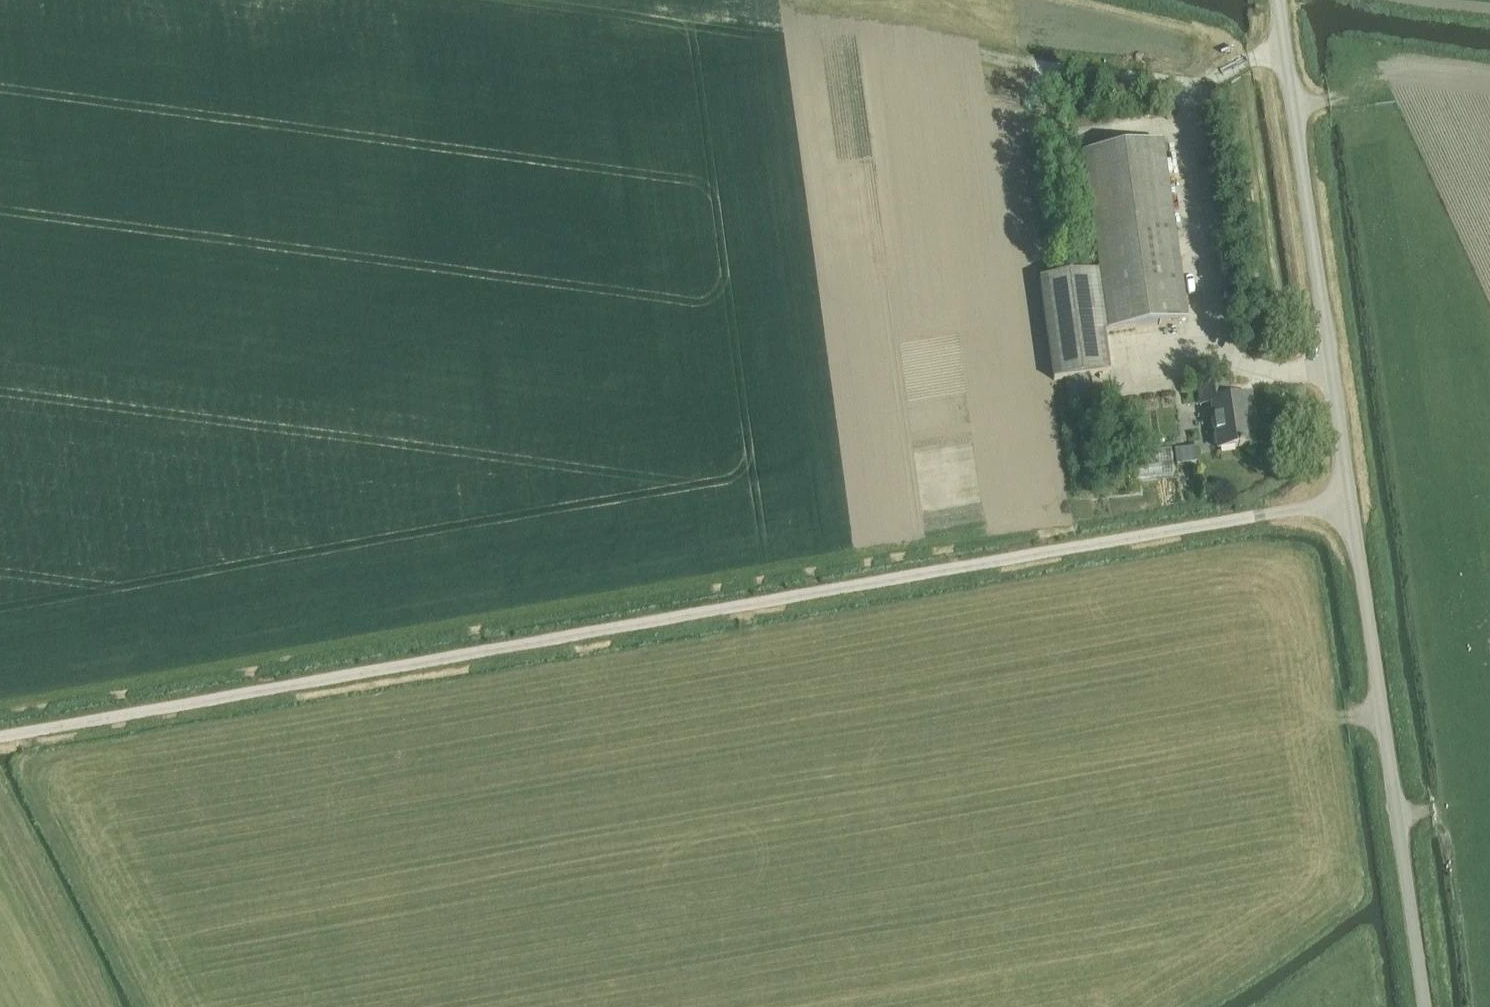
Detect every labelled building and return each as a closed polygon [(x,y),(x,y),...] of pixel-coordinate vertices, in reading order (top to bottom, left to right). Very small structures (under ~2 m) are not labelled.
[(1083,155),(1100,273),(1040,282),(1054,382),(1110,375),(1104,333),(1187,322),(1162,144),(1083,155)] [(1249,420),(1253,419),(1250,398),(1229,401),(1226,385),(1199,389),(1201,406),(1212,404),(1219,451),(1252,446),(1249,420)] [(1138,480),(1174,476),(1171,453),(1136,457),(1138,480)]
